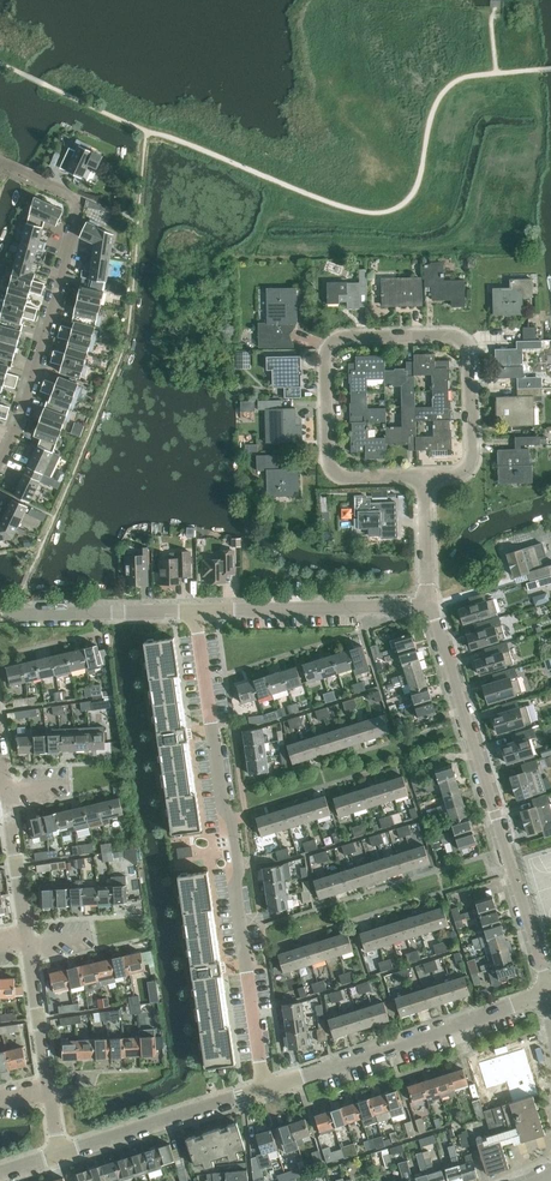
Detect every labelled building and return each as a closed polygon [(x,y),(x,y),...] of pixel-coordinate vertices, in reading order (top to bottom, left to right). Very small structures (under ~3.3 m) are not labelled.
[(77,151),(69,147),(60,168),(82,178),(86,180),(91,170),(87,168),(89,164),(97,168),(103,156),(89,150),(91,146),(82,142),(80,146),(79,145),(77,151)] [(27,223),(43,227),(45,222),(57,226),(64,211),(35,197),(27,223)] [(97,209),(98,205),(87,200),(85,206),(97,209)] [(93,256),(110,258),(114,234),(99,227),(100,224),(91,219),(89,223),(87,222),(80,237),(95,244),(93,256)] [(21,245),(37,250),(43,252),(45,244),(39,242),(43,227),(27,223),(21,245)] [(13,240),(11,250),(18,251),(21,242),(13,240)] [(37,250),(21,245),(15,268),(30,272),(31,272),(37,250)] [(110,258),(93,256),(90,279),(106,282),(107,275),(111,276),(113,265),(109,265),(110,258)] [(432,265),(425,265),(426,287),(433,287),(433,300),(452,299),(453,306),(465,306),(464,281),(444,282),(443,262),(432,263),(432,265)] [(11,280),(43,289),(45,283),(33,280),(35,273),(31,272),(30,272),(15,268),(11,280)] [(347,309),(359,309),(359,307),(368,307),(366,269),(359,269),(360,283),(348,283),(348,282),(328,282),(328,303),(339,303),(339,301),(347,301),(347,309)] [(415,305),(423,305),(422,279),(415,279),(415,277),(382,278),(382,296),(384,296),(384,306),(394,305),(394,306),(415,306),(415,305)] [(77,300),(101,306),(106,282),(90,279),(88,287),(81,285),(77,300)] [(494,315),(522,315),(522,297),(533,297),(532,279),(510,279),(510,289),(494,289),(494,315)] [(8,293),(28,299),(30,292),(42,295),(42,292),(43,289),(11,280),(8,293)] [(289,323),(297,323),(297,288),(269,289),(270,323),(259,323),(260,347),(294,346),(289,333),(291,326),(289,324),(289,323)] [(28,299),(8,293),(4,305),(36,314),(38,308),(26,305),(28,299)] [(101,306),(77,300),(72,321),(96,327),(96,325),(100,326),(102,316),(98,315),(101,306)] [(24,324),(21,323),(23,317),(35,320),(36,317),(36,314),(4,305),(1,304),(0,306),(0,315),(1,315),(0,318),(24,324)] [(17,346),(24,324),(0,318),(0,319),(0,341),(17,346)] [(96,327),(72,321),(72,322),(75,322),(73,328),(61,325),(59,331),(95,341),(98,331),(95,330),(96,327)] [(536,327),(523,327),(524,340),(536,340),(536,327)] [(67,347),(88,353),(89,350),(92,351),(95,341),(59,331),(58,337),(69,340),(67,347)] [(524,349),(532,349),(532,340),(517,341),(517,349),(495,349),(496,378),(518,378),(518,367),(524,367),(524,349)] [(0,341),(0,364),(9,367),(11,368),(17,346),(0,341)] [(88,353),(67,347),(66,353),(54,350),(52,356),(85,365),(88,353)] [(249,353),(236,353),(236,370),(250,370),(249,353)] [(414,354),(414,362),(415,375),(433,375),(433,391),(449,391),(449,381),(450,381),(450,360),(435,361),(435,354),(414,354)] [(356,356),(356,363),(349,364),(350,383),(352,383),(352,393),(367,393),(366,381),(386,380),(385,370),(385,355),(356,356)] [(85,365),(52,356),(50,362),(62,365),(60,372),(81,378),(82,375),(85,376),(88,366),(85,365)] [(301,357),(266,358),(266,369),(273,369),(273,383),(285,383),(285,398),(301,397),(301,387),(302,387),(301,362),(301,357)] [(416,406),(415,375),(414,362),(407,362),(407,368),(395,369),(395,370),(385,370),(386,380),(386,386),(401,386),(402,407),(416,406)] [(17,382),(19,376),(7,373),(9,367),(0,364),(0,377),(17,382)] [(0,377),(0,392),(2,392),(4,385),(15,388),(17,382),(0,377)] [(43,385),(74,397),(79,384),(59,377),(56,383),(45,379),(43,385)] [(74,397),(43,385),(40,391),(52,395),(50,401),(49,401),(70,409),(74,397)] [(536,426),(535,400),(543,400),(543,396),(544,396),(543,388),(518,389),(518,396),(497,397),(498,422),(511,421),(512,426),(523,425),(523,426),(536,426)] [(449,391),(433,391),(433,407),(416,408),(416,421),(434,421),(450,420),(452,420),(451,401),(449,401),(449,391)] [(351,423),(352,423),(368,423),(386,422),(386,408),(367,409),(367,393),(352,393),(352,403),(350,403),(351,423)] [(39,422),(62,430),(65,420),(69,421),(72,412),(69,410),(70,409),(49,401),(50,401),(47,400),(39,422)] [(289,438),(302,438),(302,426),(302,425),(298,425),(298,418),(296,418),(295,409),(296,409),(296,408),(282,408),(282,400),(258,401),(258,410),(266,410),(266,427),(273,427),(273,442),(289,442),(289,438)] [(8,413),(10,407),(0,404),(0,411),(8,413)] [(416,421),(416,408),(416,406),(402,407),(403,427),(386,427),(387,438),(387,444),(397,444),(397,445),(409,445),(409,451),(417,451),(416,437),(416,421)] [(7,419),(8,413),(0,411),(0,417),(7,419)] [(416,437),(417,451),(453,450),(452,430),(450,430),(450,420),(434,421),(434,437),(416,437)] [(77,421),(73,432),(82,435),(86,425),(77,421)] [(38,445),(53,452),(62,430),(39,422),(34,435),(41,438),(38,445)] [(383,459),(382,452),(387,452),(387,444),(387,438),(368,438),(368,423),(352,423),(352,433),(350,433),(351,453),(365,453),(365,460),(383,459)] [(522,445),(541,445),(541,442),(541,437),(521,437),(522,445)] [(53,452),(38,445),(38,446),(31,443),(27,451),(34,454),(28,466),(43,474),(53,452)] [(500,484),(533,483),(533,465),(531,465),(530,449),(499,450),(500,484)] [(299,496),(298,469),(279,470),(278,455),(257,456),(257,470),(267,470),(268,497),(299,496)] [(15,495),(30,502),(43,474),(28,466),(15,495)] [(51,485),(57,488),(60,481),(55,479),(54,478),(51,485)] [(397,539),(397,522),(397,503),(370,504),(370,499),(366,499),(366,496),(355,496),(356,517),(359,517),(359,529),(381,529),(382,539),(397,539)] [(3,520),(18,527),(28,506),(13,499),(3,520)] [(27,522),(34,508),(30,506),(23,520),(27,522)] [(43,521),(46,514),(41,512),(38,519),(43,521)] [(13,538),(18,527),(3,520),(1,522),(0,523),(0,539),(13,538)] [(530,580),(550,573),(550,572),(549,566),(542,568),(535,545),(508,554),(515,577),(528,573),(530,580)] [(126,557),(126,585),(148,585),(147,549),(140,549),(140,556),(126,557)] [(207,562),(204,562),(204,576),(208,576),(208,584),(225,583),(225,568),(234,568),(234,551),(222,552),(223,560),(207,561),(207,562)] [(168,560),(160,560),(161,585),(181,584),(181,577),(190,577),(190,563),(190,557),(189,552),(177,553),(170,553),(168,556),(168,560)] [(550,575),(527,583),(530,590),(550,583),(550,577),(550,575)] [(550,601),(547,593),(540,595),(543,603),(550,601)] [(471,605),(459,609),(464,623),(497,613),(498,612),(493,598),(486,601),(485,598),(484,594),(469,598),(471,605)] [(479,631),(467,635),(471,649),(489,643),(506,638),(499,617),(477,624),(479,631)] [(378,644),(370,646),(375,660),(385,657),(393,654),(399,652),(400,653),(416,648),(412,634),(396,639),(398,646),(391,649),(380,652),(378,644)] [(174,639),(145,644),(173,836),(202,831),(199,812),(195,812),(188,761),(192,760),(185,711),(180,711),(173,660),(177,659),(174,639)] [(487,656),(475,660),(479,674),(496,669),(513,664),(507,642),(490,647),(485,649),(487,656)] [(88,673),(96,672),(95,669),(103,667),(98,646),(83,650),(87,668),(88,673)] [(348,651),(353,669),(368,664),(363,646),(348,651)] [(399,652),(393,654),(395,659),(401,657),(404,666),(420,661),(416,648),(400,653),(399,652)] [(83,650),(68,654),(67,654),(72,672),(87,668),(83,650)] [(348,651),(333,656),(338,673),(353,669),(348,651)] [(57,677),(72,673),(72,672),(67,654),(53,657),(57,675),(57,677)] [(318,661),(324,678),(338,673),(333,656),(318,661)] [(53,657),(38,661),(42,679),(57,675),(53,657)] [(23,664),(27,682),(42,679),(38,661),(23,664)] [(324,678),(318,661),(303,665),(309,683),(324,678)] [(424,675),(420,661),(404,666),(406,673),(391,678),(393,685),(424,675)] [(27,682),(23,664),(7,668),(12,686),(27,682)] [(282,672),(287,689),(302,684),(297,668),(282,672)] [(515,668),(494,675),(496,682),(483,686),(488,703),(522,692),(515,668)] [(282,672),(267,677),(272,694),(287,689),(282,672)] [(409,684),(412,693),(428,688),(424,675),(393,685),(394,688),(402,686),(409,684)] [(252,681),(258,698),(272,694),(267,677),(252,681)] [(242,703),(258,698),(252,681),(237,686),(242,703)] [(93,696),(102,695),(103,694),(101,684),(90,686),(91,696),(93,696)] [(412,693),(416,705),(416,706),(433,701),(428,688),(412,693)] [(382,700),(379,690),(373,692),(376,702),(382,700)] [(328,692),(331,701),(336,699),(333,691),(328,692)] [(28,699),(28,697),(13,700),(14,707),(29,705),(28,699)] [(349,700),(352,709),(358,708),(355,698),(349,700)] [(352,709),(349,700),(343,702),(346,711),(352,709)] [(103,701),(91,702),(91,705),(92,710),(104,708),(103,701)] [(418,712),(420,720),(437,715),(433,701),(416,706),(416,705),(409,707),(404,708),(406,715),(418,712)] [(505,712),(492,716),(497,732),(514,727),(531,722),(526,706),(519,708),(517,701),(507,704),(502,705),(505,712)] [(295,712),(292,704),(287,705),(290,714),(295,712)] [(398,710),(396,704),(389,706),(391,712),(398,710)] [(277,708),(280,717),(286,715),(283,706),(277,708)] [(322,708),(325,718),(330,716),(327,707),(322,708)] [(325,718),(322,708),(315,711),(318,720),(325,718)] [(29,710),(30,717),(37,716),(36,709),(29,710)] [(30,717),(29,710),(15,712),(16,719),(30,717)] [(263,715),(266,722),(272,720),(270,712),(263,715)] [(249,717),(250,724),(266,722),(263,715),(249,717)] [(294,717),(297,727),(303,725),(300,716),(294,717)] [(371,720),(376,738),(391,734),(385,716),(371,720)] [(297,727),(294,717),(288,719),(291,729),(297,727)] [(393,719),(396,730),(403,728),(400,717),(393,719)] [(363,742),(376,738),(371,720),(357,725),(363,742)] [(343,729),(349,747),(363,742),(357,725),(343,729)] [(105,733),(97,734),(96,726),(90,727),(90,731),(91,750),(106,749),(105,733)] [(76,731),(78,751),(91,750),(90,731),(90,727),(76,728),(76,731)] [(46,729),(47,736),(48,736),(48,752),(63,752),(61,731),(61,728),(46,729)] [(63,752),(77,751),(78,751),(76,731),(76,728),(61,728),(61,731),(63,752)] [(26,732),(19,733),(20,754),(34,753),(33,737),(32,729),(25,729),(26,732)] [(269,736),(264,736),(263,729),(244,731),(246,746),(265,743),(265,742),(270,742),(269,736)] [(329,733),(335,751),(349,747),(343,729),(329,733)] [(534,729),(513,736),(515,743),(502,747),(507,764),(535,755),(529,738),(536,736),(534,729)] [(321,755),(335,751),(329,733),(316,737),(321,755)] [(48,736),(47,736),(33,737),(34,753),(48,752),(48,736)] [(302,742),(307,759),(321,755),(316,737),(302,742)] [(293,764),(307,759),(302,742),(288,746),(293,764)] [(246,746),(248,760),(272,757),(271,750),(266,751),(265,743),(246,746)] [(272,757),(248,760),(250,774),(269,772),(268,762),(272,762),(272,757)] [(518,799),(546,790),(536,761),(522,765),(524,772),(511,776),(518,799)] [(425,787),(425,788),(434,785),(433,785),(440,783),(456,778),(452,765),(436,770),(437,773),(433,779),(413,785),(415,790),(425,787)] [(404,777),(390,782),(395,799),(410,795),(404,777)] [(456,778),(440,783),(444,797),(461,792),(456,778)] [(382,804),(395,799),(390,782),(376,786),(382,804)] [(368,808),(382,804),(376,786),(363,790),(368,808)] [(368,808),(363,790),(349,794),(354,812),(368,808)] [(432,808),(429,809),(431,815),(465,805),(461,792),(444,797),(446,804),(440,806),(432,808)] [(340,816),(354,812),(349,794),(335,799),(340,816)] [(521,811),(528,834),(542,829),(545,836),(550,834),(550,809),(549,803),(547,796),(547,795),(532,800),(534,807),(521,811)] [(327,797),(312,801),(318,819),(332,815),(327,797)] [(110,822),(109,819),(124,815),(120,799),(99,804),(103,823),(103,824),(110,822)] [(304,824),(318,819),(312,801),(298,806),(304,824)] [(89,827),(90,827),(103,824),(103,823),(99,804),(85,808),(89,823),(88,824),(89,827)] [(450,814),(452,823),(469,818),(465,805),(431,815),(432,819),(435,819),(443,816),(450,814)] [(285,810),(290,828),(304,824),(298,806),(285,810)] [(415,807),(409,809),(412,819),(418,817),(415,807)] [(75,827),(88,824),(89,823),(85,808),(71,811),(75,827)] [(276,832),(290,828),(285,810),(271,814),(276,832)] [(71,811),(57,814),(61,830),(62,836),(70,834),(70,831),(76,830),(75,827),(71,811)] [(54,838),(53,832),(61,830),(57,814),(43,818),(47,837),(48,839),(54,838)] [(262,836),(276,832),(271,814),(257,818),(262,836)] [(386,816),(389,826),(394,824),(391,814),(386,816)] [(389,826),(386,816),(379,818),(382,828),(389,826)] [(40,837),(41,841),(48,839),(47,837),(43,818),(29,821),(33,838),(40,837)] [(452,823),(456,836),(473,831),(469,818),(452,823)] [(358,825),(361,835),(367,833),(364,823),(358,825)] [(403,826),(406,836),(412,834),(409,824),(403,826)] [(361,835),(358,825),(352,827),(355,837),(361,835)] [(406,836),(403,826),(397,828),(400,838),(406,836)] [(335,843),(341,841),(338,831),(332,833),(335,843)] [(456,836),(450,838),(441,841),(443,845),(451,843),(454,852),(477,845),(473,831),(456,836)] [(441,841),(450,838),(448,832),(440,835),(441,841)] [(376,835),(379,844),(384,842),(381,833),(376,835)] [(379,844),(376,835),(369,837),(372,846),(379,844)] [(309,840),(312,850),(318,848),(315,839),(309,840)] [(312,850),(309,840),(303,842),(306,852),(312,850)] [(348,843),(351,853),(357,851),(354,842),(348,843)] [(351,853),(348,843),(342,845),(345,855),(351,853)] [(189,846),(178,848),(179,857),(194,855),(193,846),(189,846)] [(411,851),(417,868),(431,864),(425,846),(411,851)] [(136,847),(126,848),(129,862),(139,860),(136,847)] [(282,849),(284,859),(291,857),(288,847),(282,849)] [(284,859),(282,849),(276,851),(279,861),(284,859)] [(321,852),(324,862),(330,860),(326,850),(321,852)] [(51,858),(49,851),(35,853),(36,860),(51,858)] [(397,855),(403,873),(417,868),(411,851),(397,855)] [(324,862),(321,852),(315,854),(318,864),(324,862)] [(384,859),(389,877),(403,873),(397,855),(384,859)] [(370,864),(375,881),(389,877),(384,859),(370,864)] [(52,870),(51,863),(37,865),(38,872),(52,870)] [(362,886),(375,881),(370,864),(356,868),(362,886)] [(266,883),(285,880),(283,866),(264,869),(266,883)] [(348,890),(362,886),(356,868),(342,872),(348,890)] [(208,870),(178,874),(206,1066),(236,1062),(233,1043),(228,1043),(221,992),(225,991),(218,941),(214,942),(206,890),(211,890),(208,870)] [(334,895),(348,890),(342,872),(329,877),(334,895)] [(320,899),(334,895),(329,877),(314,881),(320,899)] [(77,890),(70,890),(71,906),(84,905),(84,889),(83,879),(76,880),(77,890)] [(285,880),(266,883),(268,897),(287,894),(285,880)] [(71,906),(70,890),(70,886),(69,883),(55,884),(56,907),(71,906)] [(41,908),(42,908),(56,907),(55,884),(40,884),(41,908)] [(98,888),(99,904),(113,904),(112,887),(98,888)] [(127,887),(112,887),(113,904),(128,903),(127,887)] [(84,889),(84,905),(99,904),(98,888),(84,889)] [(303,902),(312,901),(310,891),(304,892),(304,891),(302,891),(303,902)] [(289,909),(287,894),(268,897),(270,911),(289,909)] [(458,906),(451,909),(455,922),(462,920),(462,919),(473,916),(475,915),(475,916),(497,909),(493,896),(477,901),(479,908),(460,914),(458,906)] [(444,908),(430,912),(436,930),(450,926),(444,908)] [(482,920),(485,927),(485,928),(501,923),(497,909),(475,916),(477,922),(482,920)] [(430,912),(416,917),(422,934),(436,930),(430,912)] [(416,917),(403,921),(408,939),(422,934),(416,917)] [(462,920),(455,922),(457,928),(464,926),(462,920)] [(389,925),(395,943),(408,939),(403,921),(389,925)] [(472,939),(473,945),(505,936),(501,923),(485,928),(487,935),(480,937),(472,939)] [(375,930),(381,947),(395,943),(389,925),(375,930)] [(367,952),(381,947),(375,930),(361,934),(367,952)] [(348,933),(334,937),(340,955),(354,951),(348,933)] [(490,945),(493,954),(513,948),(511,941),(509,940),(507,941),(505,936),(473,945),(475,950),(483,947),(490,945)] [(320,942),(326,960),(340,955),(334,937),(320,942)] [(440,943),(443,952),(448,950),(445,941),(440,943)] [(320,942),(307,946),(312,964),(326,960),(320,942)] [(443,952),(440,943),(433,945),(436,954),(443,952)] [(307,946),(293,950),(299,968),(312,964),(307,946)] [(489,969),(489,970),(513,962),(512,957),(514,956),(515,954),(513,948),(493,954),(495,961),(480,966),(482,971),(489,969)] [(284,973),(299,968),(293,950),(279,955),(284,973)] [(412,951),(415,961),(421,959),(418,950),(412,951)] [(415,961),(412,951),(406,953),(409,963),(415,961)] [(126,956),(130,973),(145,970),(141,952),(126,956)] [(460,952),(454,953),(457,963),(463,961),(460,952)] [(115,977),(130,973),(126,956),(111,959),(115,977)] [(469,959),(472,972),(480,970),(477,957),(469,959)] [(385,960),(388,970),(394,968),(391,958),(385,960)] [(116,981),(115,977),(111,959),(95,963),(100,981),(101,985),(116,982),(116,981)] [(388,970),(385,960),(378,962),(382,972),(388,970)] [(433,971),(430,961),(423,963),(427,973),(433,971)] [(513,962),(489,970),(490,974),(494,987),(504,984),(502,980),(519,975),(520,973),(519,968),(517,967),(515,967),(513,962)] [(81,966),(85,984),(100,981),(95,963),(81,966)] [(81,966),(66,970),(65,970),(69,988),(85,984),(81,966)] [(403,970),(406,979),(411,978),(408,968),(403,970)] [(69,988),(65,970),(50,974),(55,992),(69,988)] [(406,979),(403,970),(396,972),(399,981),(406,979)] [(345,973),(348,982),(354,980),(351,971),(345,973)] [(471,974),(475,985),(481,983),(478,972),(471,974)] [(348,982),(345,973),(339,975),(342,984),(348,982)] [(466,977),(452,981),(457,999),(472,995),(466,977)] [(1,998),(16,997),(15,986),(15,979),(0,980),(0,988),(1,998)] [(318,981),(321,991),(327,989),(324,980),(318,981)] [(321,991),(318,981),(312,983),(315,993),(321,991)] [(444,1003),(457,999),(452,981),(438,986),(444,1003)] [(366,992),(364,982),(356,985),(359,994),(366,992)] [(16,995),(23,994),(22,986),(15,986),(16,995)] [(298,988),(301,997),(307,995),(304,986),(298,988)] [(424,990),(430,1008),(444,1003),(438,986),(424,990)] [(489,995),(487,988),(480,990),(482,997),(489,995)] [(416,1012),(430,1008),(424,990),(410,994),(416,1012)] [(339,1001),(336,991),(329,993),(332,1003),(339,1001)] [(402,1016),(416,1012),(410,994),(396,999),(402,1016)] [(286,1019),(305,1017),(303,1003),(284,1006),(286,1019)] [(385,1003),(371,1007),(376,1024),(390,1020),(385,1003)] [(73,1011),(72,1004),(58,1006),(60,1013),(73,1011)] [(362,1028),(376,1024),(371,1007),(357,1011),(362,1028)] [(348,1032),(362,1028),(357,1011),(343,1015),(348,1032)] [(3,1014),(4,1021),(17,1019),(16,1012),(3,1014)] [(334,1036),(348,1032),(343,1015),(329,1019),(334,1036)] [(76,1023),(74,1016),(60,1018),(61,1025),(76,1023)] [(305,1017),(286,1019),(288,1034),(307,1032),(305,1017)] [(4,1026),(5,1033),(19,1031),(18,1024),(4,1026)] [(155,1027),(140,1028),(140,1037),(142,1055),(157,1054),(156,1048),(162,1048),(161,1036),(156,1036),(155,1027)] [(319,1041),(327,1039),(326,1029),(319,1030),(319,1029),(317,1029),(319,1041)] [(307,1032),(288,1034),(290,1049),(309,1046),(307,1032)] [(125,1038),(126,1056),(142,1055),(140,1037),(125,1038)] [(109,1039),(110,1057),(126,1056),(125,1038),(109,1039)] [(110,1057),(109,1039),(94,1040),(95,1058),(110,1057)] [(94,1040),(78,1041),(79,1059),(95,1058),(94,1040)] [(79,1059),(78,1041),(62,1042),(64,1060),(79,1059)] [(8,1051),(13,1069),(28,1065),(23,1048),(8,1051)] [(539,1095),(525,1049),(479,1064),(487,1089),(508,1082),(515,1103),(535,1096),(539,1095)] [(13,1069),(8,1051),(0,1053),(0,1072),(13,1069)] [(450,1073),(455,1089),(469,1085),(464,1069),(450,1073)] [(454,1089),(455,1089),(450,1073),(437,1078),(443,1097),(449,1095),(450,1096),(451,1097),(456,1095),(454,1089)] [(429,1104),(430,1104),(435,1102),(434,1101),(435,1099),(443,1097),(437,1078),(423,1082),(428,1097),(427,1098),(429,1104)] [(428,1097),(423,1082),(409,1086),(414,1102),(427,1098),(428,1097)] [(399,1090),(385,1094),(392,1117),(405,1113),(403,1105),(404,1105),(399,1090)] [(371,1099),(378,1121),(378,1120),(385,1118),(385,1119),(392,1117),(385,1094),(371,1099)] [(547,1134),(546,1131),(535,1096),(515,1103),(484,1112),(486,1117),(491,1134),(482,1137),(481,1136),(480,1136),(479,1135),(478,1136),(477,1136),(477,1137),(476,1139),(477,1139),(487,1174),(509,1167),(502,1145),(514,1141),(515,1145),(547,1134)] [(378,1121),(371,1099),(358,1103),(362,1118),(364,1126),(371,1124),(371,1123),(377,1120),(378,1121)] [(478,1120),(486,1117),(484,1112),(480,1099),(472,1101),(478,1120)] [(349,1122),(362,1118),(358,1103),(344,1107),(349,1122)] [(330,1111),(335,1126),(349,1122),(344,1107),(330,1111)] [(335,1129),(334,1127),(335,1126),(330,1111),(316,1116),(322,1133),(335,1129)] [(427,1131),(422,1117),(415,1119),(419,1133),(427,1131)] [(439,1117),(434,1119),(437,1128),(442,1126),(439,1117)] [(305,1143),(302,1136),(310,1134),(306,1119),(292,1123),(296,1138),(298,1145),(305,1143)] [(416,1134),(413,1124),(412,1121),(405,1123),(406,1126),(409,1137),(416,1134)] [(238,1152),(247,1149),(238,1122),(228,1126),(230,1130),(223,1132),(221,1128),(203,1134),(204,1137),(197,1139),(196,1135),(186,1138),(195,1165),(204,1163),(206,1169),(215,1166),(213,1160),(228,1155),(230,1161),(240,1158),(238,1152)] [(278,1147),(283,1146),(282,1142),(296,1138),(292,1123),(278,1127),(272,1129),(278,1147)] [(281,1155),(278,1147),(272,1129),(265,1132),(265,1130),(263,1129),(259,1130),(258,1132),(258,1134),(257,1134),(263,1153),(258,1155),(258,1156),(251,1158),(254,1179),(263,1175),(261,1169),(274,1165),(271,1158),(281,1155)] [(396,1131),(390,1133),(393,1142),(399,1140),(396,1131)] [(472,1145),(468,1132),(458,1134),(462,1148),(472,1145)] [(419,1139),(421,1146),(429,1144),(427,1137),(420,1139),(419,1139)] [(171,1143),(157,1148),(156,1148),(161,1163),(176,1159),(171,1143)] [(403,1144),(391,1148),(392,1154),(405,1150),(403,1144)] [(454,1168),(447,1170),(450,1180),(464,1180),(460,1166),(454,1145),(448,1146),(454,1168)] [(327,1162),(344,1157),(345,1157),(342,1148),(331,1152),(330,1146),(322,1149),(327,1162)] [(162,1168),(161,1163),(156,1148),(143,1152),(149,1172),(162,1168)] [(319,1149),(312,1152),(316,1166),(324,1163),(319,1149)] [(428,1150),(422,1152),(431,1180),(446,1180),(443,1171),(435,1173),(428,1150)] [(143,1152),(129,1157),(135,1177),(136,1177),(149,1172),(143,1152)] [(422,1152),(416,1153),(423,1177),(416,1179),(417,1180),(431,1180),(422,1152)] [(392,1166),(389,1153),(382,1155),(386,1168),(392,1166)] [(471,1153),(465,1155),(467,1164),(460,1166),(464,1180),(468,1180),(478,1178),(471,1153)] [(115,1161),(121,1180),(135,1177),(129,1157),(115,1161)] [(404,1180),(411,1180),(413,1179),(407,1160),(398,1162),(404,1180)] [(121,1180),(115,1161),(102,1165),(107,1180),(121,1180)] [(92,1180),(107,1180),(102,1165),(88,1170),(92,1180)] [(88,1170),(74,1174),(76,1180),(92,1180),(88,1170)] [(185,1170),(178,1173),(180,1180),(189,1180),(185,1170)] [(249,1170),(207,1174),(208,1179),(206,1179),(206,1180),(250,1180),(249,1170)]
